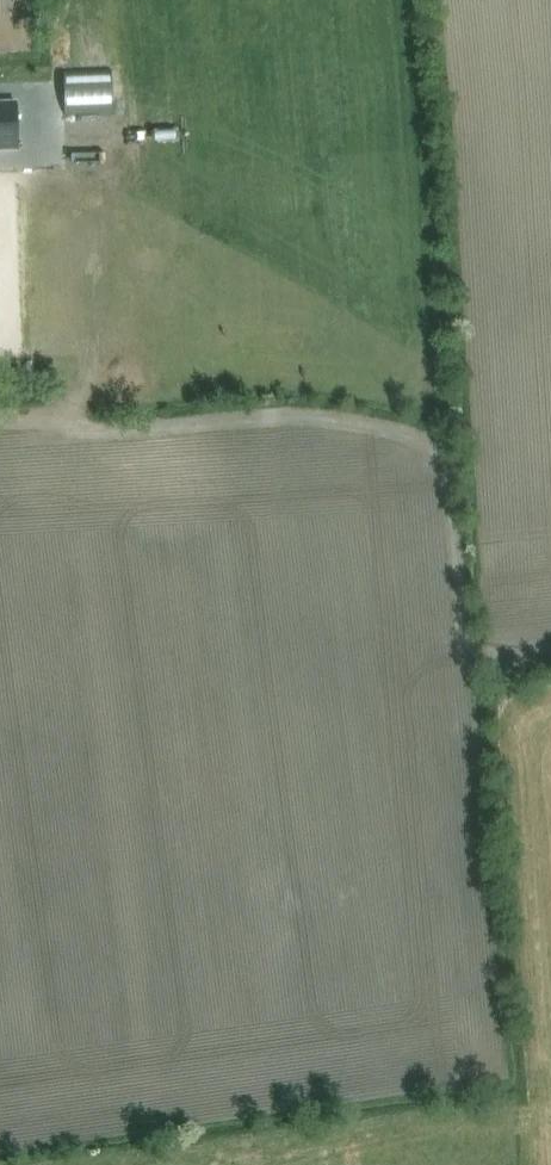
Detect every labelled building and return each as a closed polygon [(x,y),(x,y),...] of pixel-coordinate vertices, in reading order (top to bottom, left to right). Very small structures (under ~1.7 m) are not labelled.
[(0,103),(0,150),(16,150),(15,102),(0,103)]
